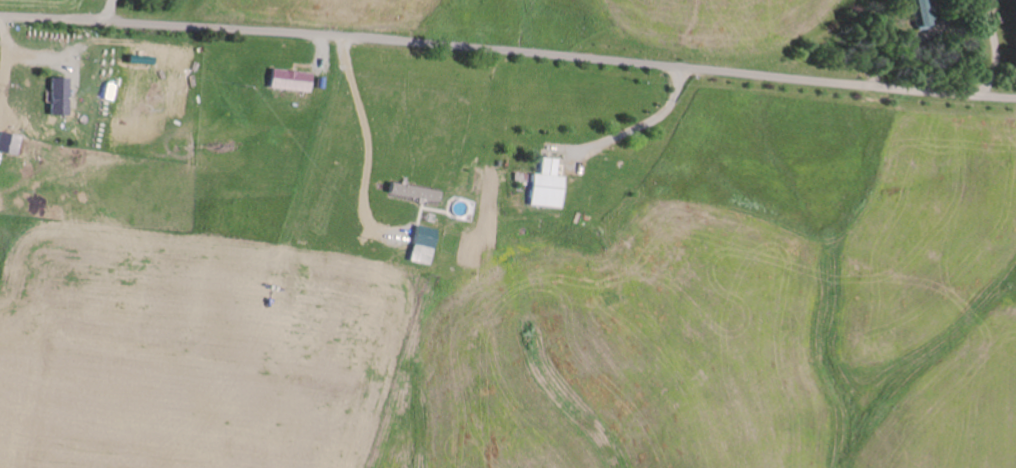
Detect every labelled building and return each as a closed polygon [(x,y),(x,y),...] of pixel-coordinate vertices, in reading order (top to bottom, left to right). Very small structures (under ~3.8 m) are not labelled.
[(937,0),(913,0),(917,24),(940,20),(937,0)] [(270,86),(310,91),(312,73),(273,68),(270,86)] [(71,78),(53,77),(52,114),(70,115),(71,78)] [(16,155),(22,136),(2,130),(0,136),(0,150),(16,155)] [(559,207),(561,176),(554,175),(555,158),(539,157),(538,174),(530,173),(529,205),(559,207)] [(388,193),(436,201),(438,191),(390,182),(388,193)] [(436,230),(417,225),(408,259),(427,264),(436,230)]
